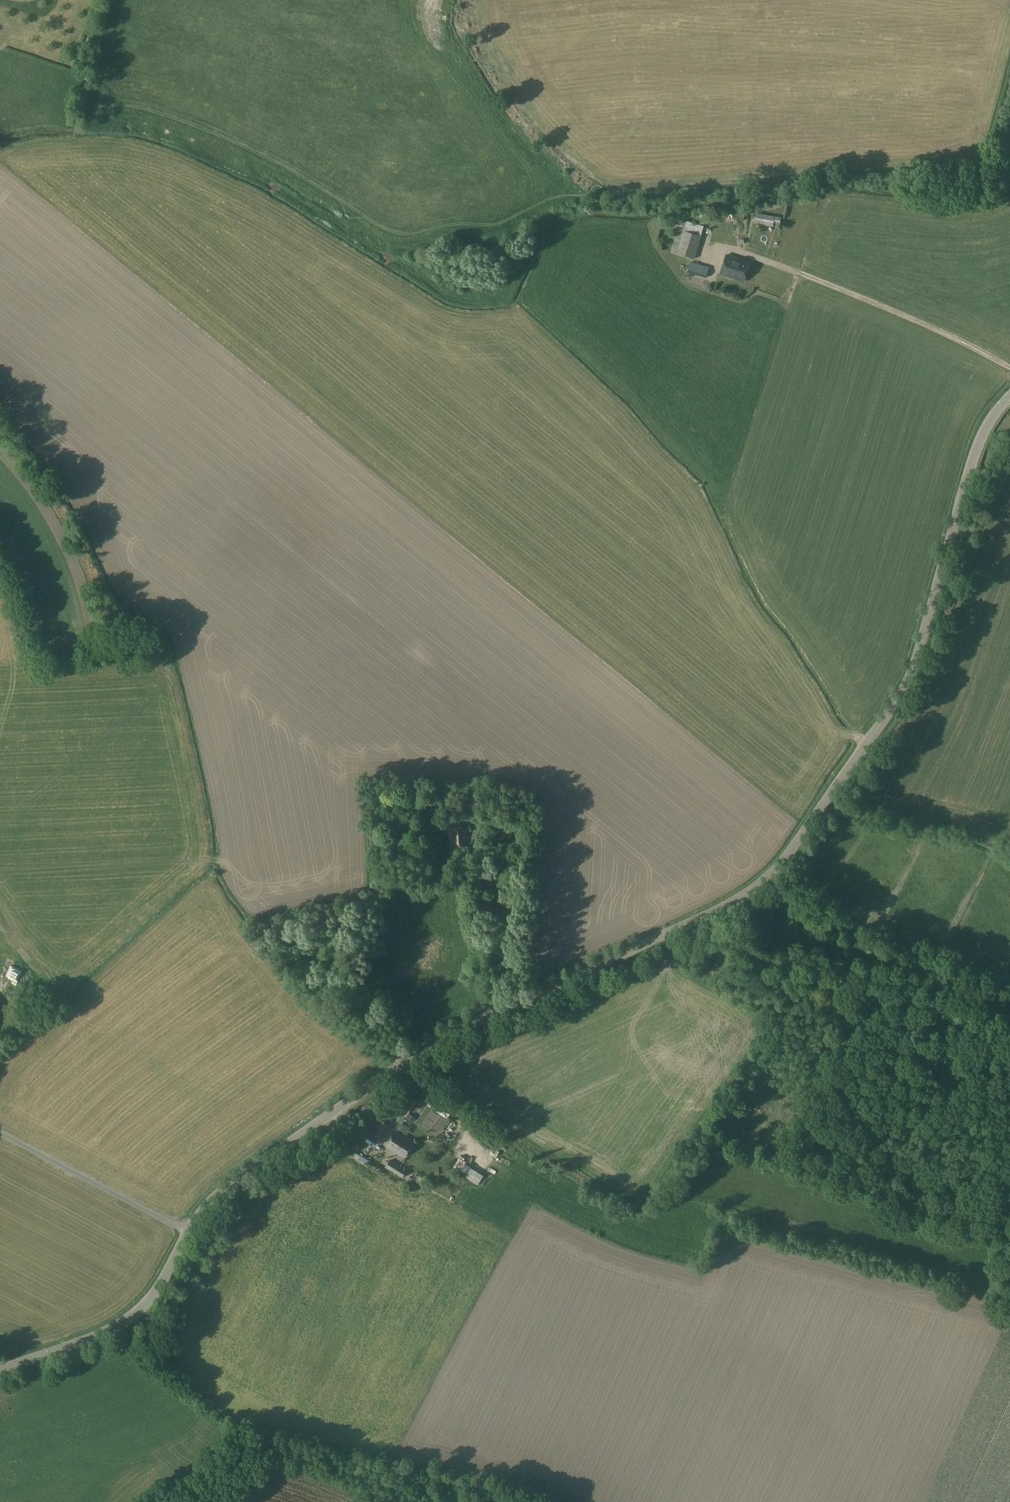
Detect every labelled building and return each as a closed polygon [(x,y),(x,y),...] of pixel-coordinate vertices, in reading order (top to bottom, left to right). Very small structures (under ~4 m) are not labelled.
[(774,224),(775,216),(756,212),(754,223),(773,227),(774,224)] [(699,223),(699,224),(709,224),(709,214),(699,214),(699,215),(699,223)] [(674,239),(670,251),(676,253),(683,230),(685,226),(681,224),(675,223),(671,238),(674,239)] [(683,230),(676,253),(690,258),(694,259),(699,244),(701,236),(683,230)] [(744,281),(750,262),(726,255),(720,274),(744,281)] [(709,267),(690,262),(687,273),(706,278),(709,267)] [(508,822),(497,820),(495,828),(507,830),(508,822)] [(469,846),(467,827),(449,828),(451,848),(469,846)] [(444,853),(442,838),(434,839),(436,854),(444,853)] [(399,1112),(397,1116),(397,1119),(400,1121),(403,1121),(406,1117),(400,1113),(399,1112)] [(409,1113),(406,1117),(413,1122),(416,1118),(409,1113)] [(389,1124),(380,1118),(370,1133),(379,1139),(389,1124)] [(387,1146),(405,1157),(414,1143),(395,1132),(387,1146)] [(389,1149),(386,1154),(397,1161),(400,1156),(389,1149)] [(407,1171),(390,1160),(386,1167),(402,1178),(407,1171)] [(483,1177),(470,1168),(464,1176),(478,1185),(483,1177)] [(409,1177),(404,1186),(407,1188),(413,1179),(409,1177)]
